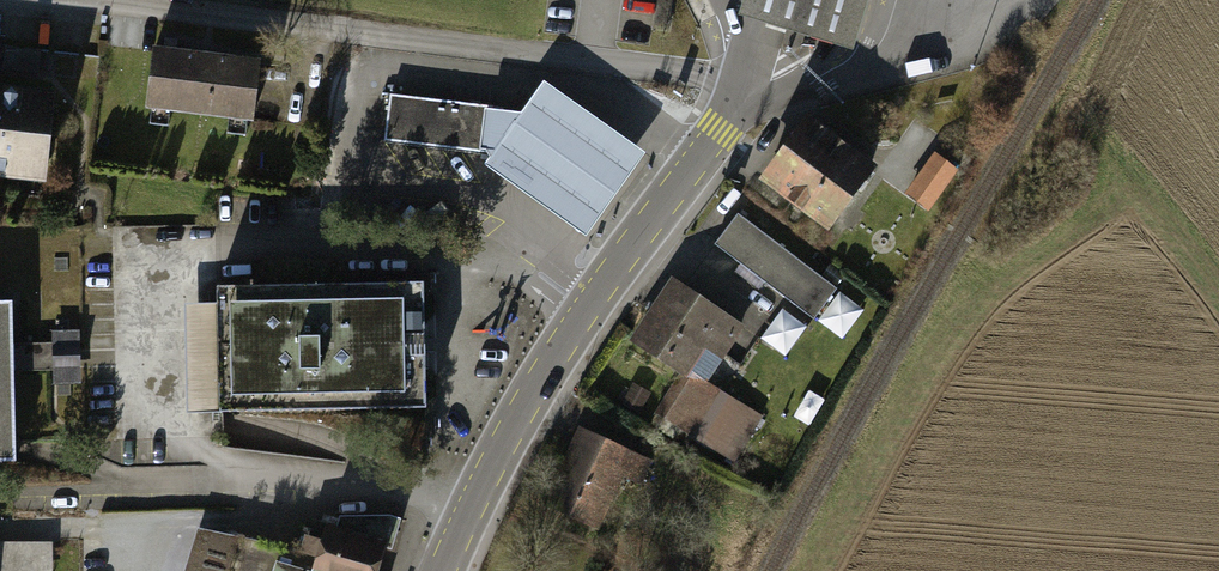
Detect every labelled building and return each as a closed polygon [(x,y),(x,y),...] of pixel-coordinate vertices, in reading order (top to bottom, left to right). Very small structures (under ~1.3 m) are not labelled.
[(737,10),(854,45),(868,0),(740,0),(737,10)] [(262,54),(151,40),(143,101),(254,114),(262,54)] [(517,112),(492,109),(486,154),(484,161),(585,232),(643,148),(542,77),(517,112)] [(0,78),(0,169),(43,175),(55,85),(0,78)] [(382,141),(486,154),(492,109),(388,95),(382,141)] [(870,164),(807,115),(758,178),(798,209),(804,201),(828,219),(870,164)] [(957,165),(935,148),(906,188),(928,205),(957,165)] [(838,285),(738,211),(713,244),(814,318),(838,285)] [(746,322),(670,275),(630,339),(685,372),(702,344),(724,358),(746,322)] [(425,281),(218,286),(221,411),(428,407),(425,281)] [(0,305),(0,465),(15,465),(11,305),(0,305)] [(788,353),(809,323),(784,306),(764,335),(788,353)] [(56,380),(84,379),(81,326),(54,327),(56,380)] [(761,415),(689,375),(663,413),(731,460),(761,415)] [(648,458),(574,424),(537,505),(611,539),(648,458)] [(197,524),(183,570),(387,570),(403,517),(391,513),(341,513),(334,523),(322,520),(317,534),(304,530),(298,551),(197,524)] [(55,537),(7,538),(7,570),(55,570),(55,537)]
